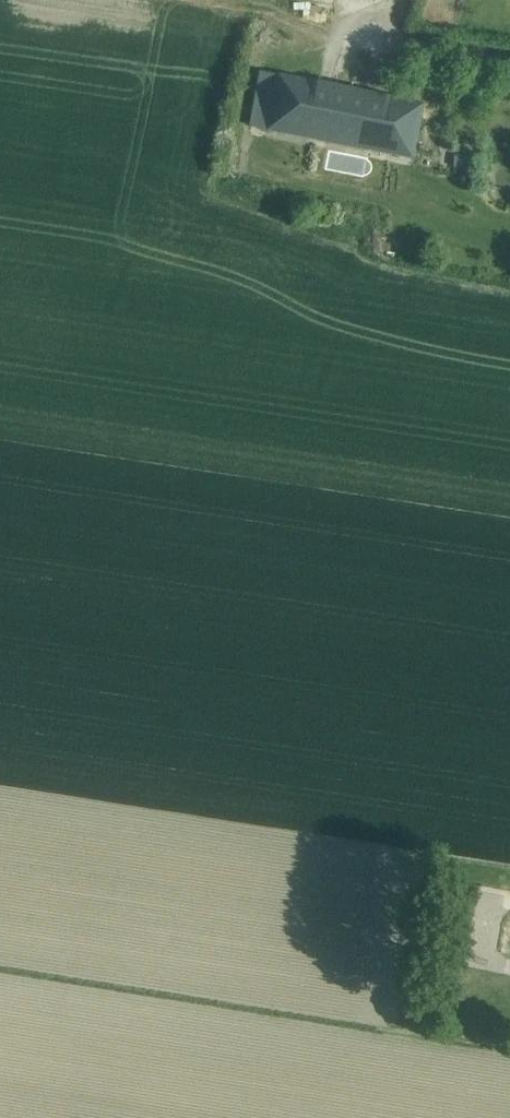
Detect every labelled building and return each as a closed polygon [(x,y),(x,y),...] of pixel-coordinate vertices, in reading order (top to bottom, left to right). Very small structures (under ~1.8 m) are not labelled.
[(423,104),(319,83),(260,71),(250,127),(413,159),(423,104)]
